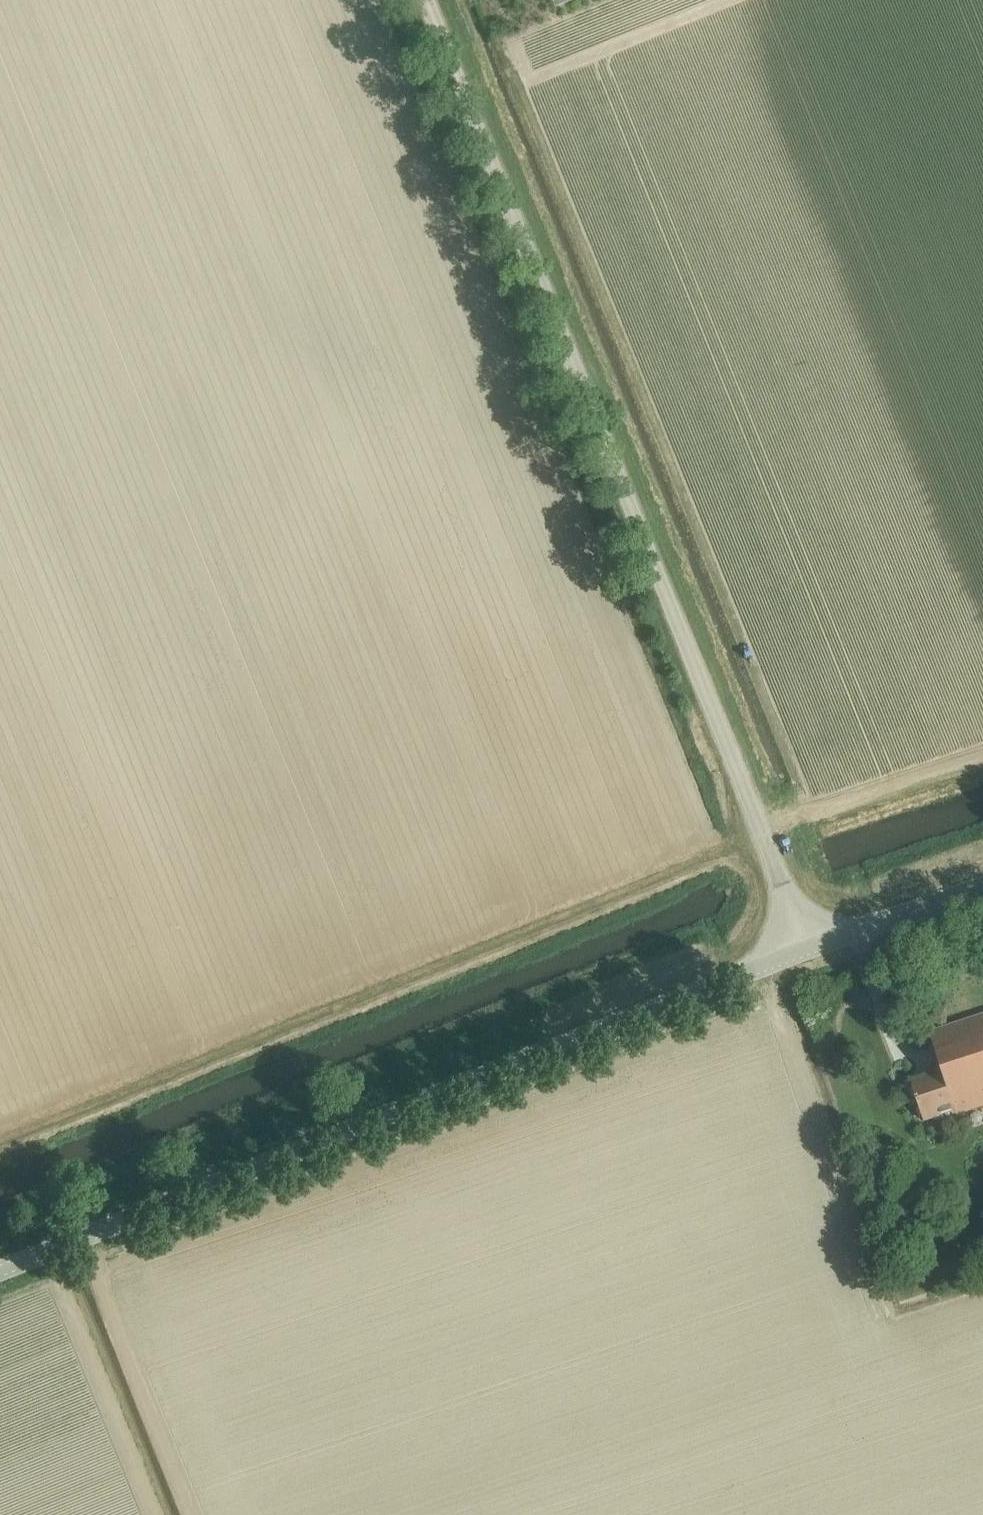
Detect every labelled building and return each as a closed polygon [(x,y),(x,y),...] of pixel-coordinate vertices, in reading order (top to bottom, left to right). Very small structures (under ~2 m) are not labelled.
[(982,1106),(982,1015),(930,1032),(944,1073),(911,1084),(923,1120),(952,1111),(954,1116),(982,1106)]
